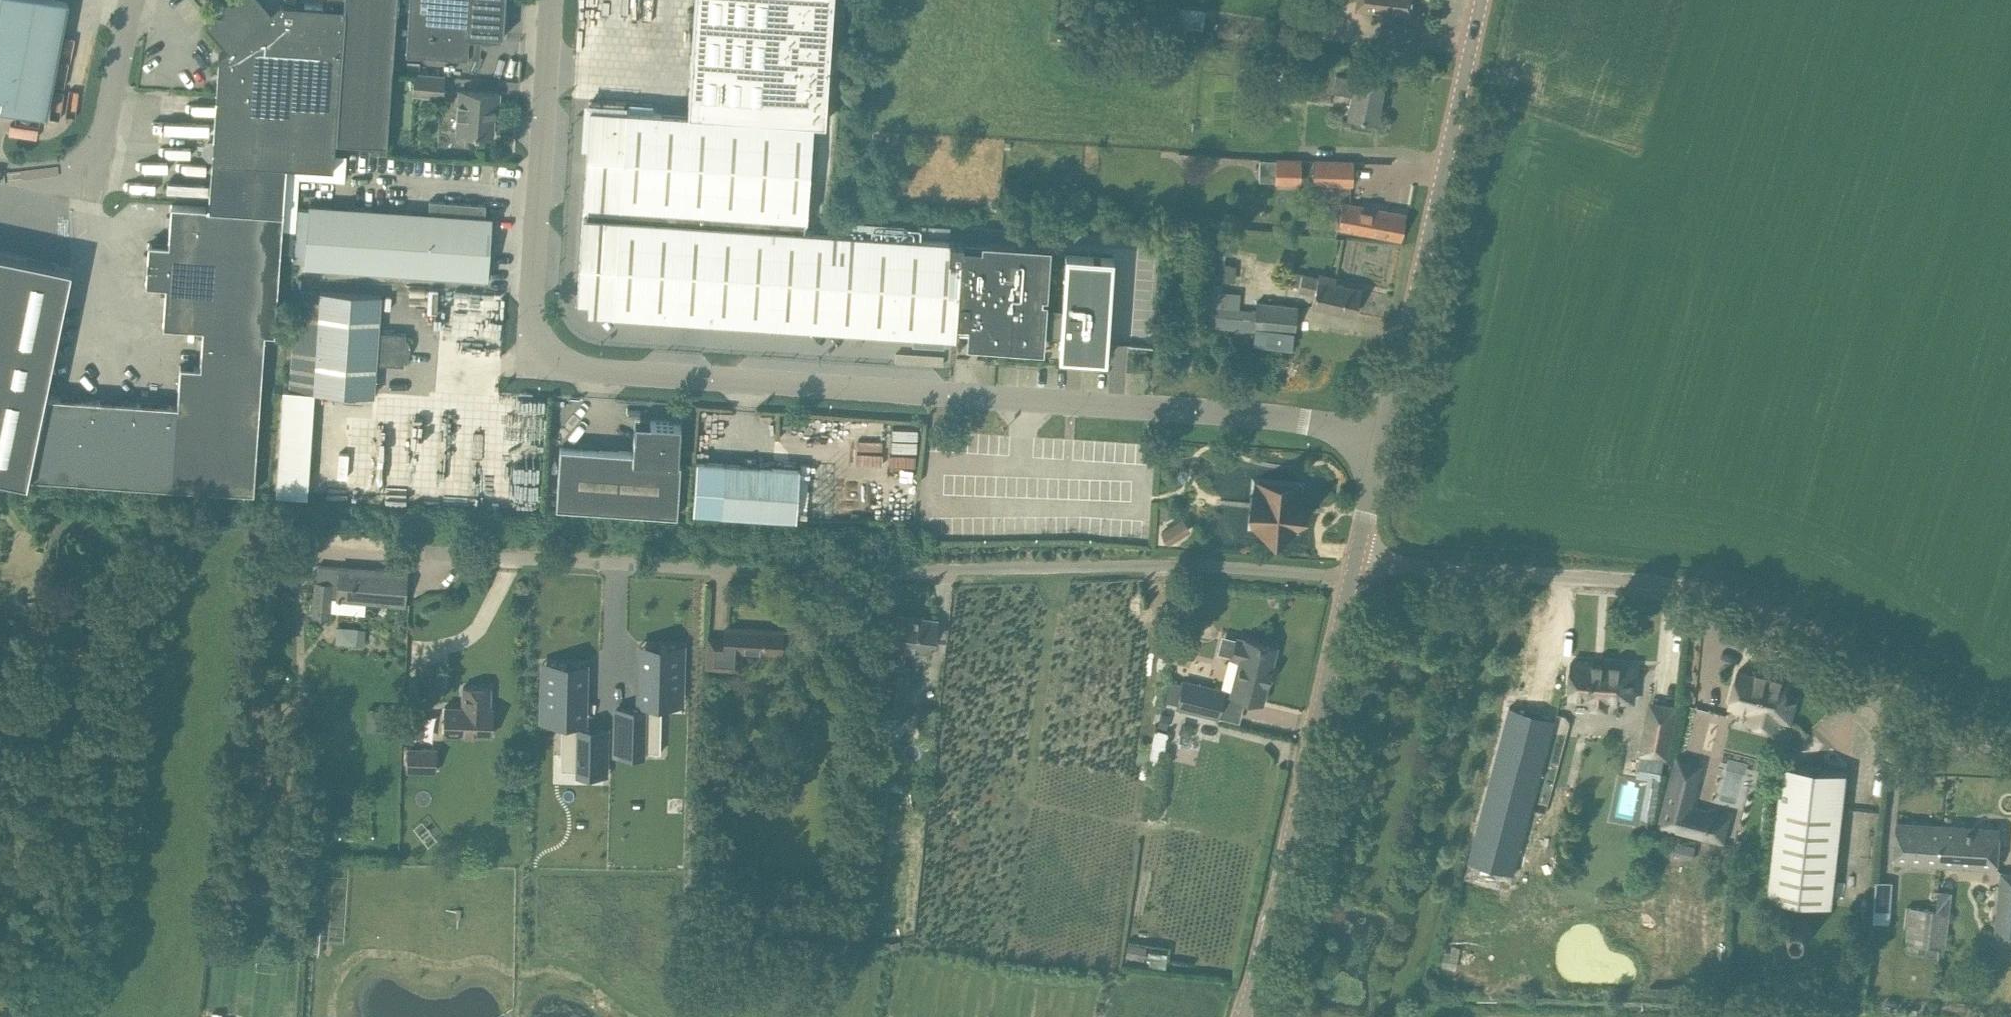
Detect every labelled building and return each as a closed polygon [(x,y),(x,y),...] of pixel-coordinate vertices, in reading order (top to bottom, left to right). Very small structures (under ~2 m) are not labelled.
[(3,95),(1,106),(44,114),(66,0),(0,0),(0,95),(3,95)] [(227,48),(219,55),(209,203),(283,209),(286,165),(333,168),(335,139),(345,6),(343,6),(327,5),(280,2),(271,9),(263,0),(223,0),(222,8),(206,22),(227,48)] [(335,139),(387,142),(397,0),(345,0),(345,6),(335,139)] [(406,51),(468,55),(469,35),(503,37),(505,0),(409,0),(406,51)] [(688,114),(813,121),(825,121),(832,0),(695,0),(689,98),(688,114)] [(1386,11),(1385,20),(1397,21),(1398,13),(1410,14),(1410,15),(1411,15),(1413,0),(1357,0),(1356,9),(1357,9),(1357,8),(1386,11)] [(1205,8),(1179,5),(1176,37),(1202,40),(1205,8)] [(1267,62),(1264,76),(1282,80),(1282,82),(1289,83),(1302,85),(1332,90),(1352,94),(1348,113),(1356,114),(1375,118),(1383,82),(1363,78),(1355,76),(1355,77),(1335,73),(1336,66),(1313,62),(1286,58),(1284,66),(1267,62)] [(443,96),(444,76),(415,74),(413,94),(443,96)] [(456,132),(472,133),(492,134),(494,107),(498,107),(499,93),(459,90),(456,132)] [(590,107),(584,203),(588,203),(806,218),(813,122),(813,121),(688,114),(590,107)] [(1276,158),(1276,161),(1275,182),(1300,183),(1301,159),(1276,158)] [(1353,162),(1314,160),(1314,181),(1353,183),(1353,162)] [(486,278),(491,216),(484,216),(485,204),(429,200),(428,212),(309,204),(305,266),(486,278)] [(1342,201),(1337,227),(1401,239),(1406,213),(1342,201)] [(265,332),(274,333),(283,209),(209,203),(206,206),(171,204),(168,243),(148,242),(146,284),(166,285),(163,325),(203,328),(203,327),(265,332)] [(583,215),(577,300),(588,300),(588,312),(612,313),(955,336),(955,328),(971,329),(970,345),(980,346),(980,338),(1039,342),(1040,331),(1061,332),(1060,340),(1060,347),(1105,351),(1105,343),(1111,256),(1066,253),(1063,309),(1041,307),(1045,246),(1015,244),(806,230),(806,218),(588,203),(584,203),(583,215)] [(27,481),(72,266),(0,251),(0,475),(27,481)] [(1336,277),(1318,273),(1318,277),(1302,274),(1299,289),(1314,292),(1312,304),(1354,313),(1360,288),(1334,282),(1336,277)] [(1294,331),(1296,311),(1297,306),(1257,302),(1256,311),(1232,308),(1233,295),(1222,294),(1222,280),(1200,278),(1195,324),(1255,331),(1255,326),(1294,331)] [(382,491),(395,296),(292,289),(269,483),(382,491)] [(253,492),(265,332),(203,327),(203,328),(200,366),(180,364),(177,404),(178,405),(173,486),(253,492)] [(852,333),(851,344),(861,344),(862,334),(852,333)] [(30,477),(173,486),(178,405),(177,404),(47,396),(30,477)] [(681,423),(650,421),(635,420),(634,435),(633,451),(560,446),(556,507),(676,515),(680,463),(678,463),(681,423)] [(694,513),(720,515),(796,520),(800,468),(697,461),(694,513)] [(1303,490),(1304,483),(1296,482),(1296,487),(1260,484),(1260,479),(1252,479),(1252,486),(1256,487),(1255,503),(1253,523),(1249,523),(1248,530),(1256,531),(1256,526),(1292,529),(1292,534),(1300,535),(1301,527),(1296,526),(1297,507),(1299,490),(1303,490)] [(1162,531),(1168,542),(1182,533),(1176,523),(1162,531)] [(310,602),(309,611),(314,613),(313,615),(328,616),(329,609),(364,611),(365,600),(385,602),(405,603),(407,572),(387,571),(340,567),(318,565),(316,581),(315,601),(310,602)] [(931,642),(934,643),(937,619),(894,613),(891,639),(883,638),(874,724),(887,726),(888,722),(899,724),(901,712),(903,712),(909,668),(903,666),(905,651),(929,654),(931,642)] [(780,652),(780,650),(781,630),(726,627),(726,638),(709,637),(707,666),(725,667),(726,649),(780,652)] [(1276,647),(1236,636),(1230,659),(1237,661),(1229,692),(1261,701),(1276,647)] [(617,709),(617,754),(644,754),(644,752),(662,752),(662,705),(662,689),(679,689),(679,645),(658,645),(658,651),(643,651),(643,704),(643,705),(643,709),(640,709),(617,709)] [(1633,700),(1635,684),(1636,664),(1572,660),(1570,696),(1591,697),(1590,708),(1607,709),(1608,699),(1633,700)] [(546,663),(546,707),(562,707),(562,723),(561,770),(579,771),(579,773),(606,773),(607,728),(581,728),(581,723),(582,670),(567,669),(567,664),(546,663)] [(1784,698),(1789,678),(1766,673),(1765,676),(1738,670),(1729,705),(1731,705),(1732,701),(1756,707),(1753,719),(1749,718),(1749,720),(1776,727),(1779,718),(1790,721),(1795,701),(1784,698)] [(1223,692),(1181,682),(1175,706),(1217,717),(1223,692)] [(491,734),(492,727),(492,707),(489,707),(490,687),(463,686),(462,706),(445,706),(444,733),(491,734)] [(1510,706),(1468,860),(1515,873),(1556,718),(1510,706)] [(1641,753),(1667,757),(1676,706),(1675,706),(1671,731),(1646,727),(1641,753)] [(1141,818),(1154,819),(1165,746),(1168,732),(1155,728),(1152,743),(1146,784),(1141,818)] [(407,771),(436,772),(437,747),(408,746),(407,771)] [(1745,772),(1747,762),(1729,758),(1727,768),(1745,772)] [(1783,764),(1768,898),(1832,905),(1847,771),(1783,764)] [(1700,778),(1671,771),(1657,827),(1725,843),(1728,831),(1710,827),(1715,809),(1694,804),(1700,778)] [(1894,861),(1941,864),(1944,824),(1897,821),(1894,861)] [(1944,824),(1941,864),(1997,868),(2000,828),(1944,824)] [(1672,840),(1670,851),(1699,856),(1701,846),(1672,840)] [(2010,941),(2010,874),(2002,873),(1996,940),(2010,941)] [(1877,880),(1873,921),(1890,923),(1893,882),(1877,880)] [(1945,945),(1949,910),(1917,907),(1913,942),(1945,945)] [(1814,936),(1813,929),(1810,923),(1805,920),(1799,918),(1792,919),(1787,923),(1785,928),(1784,934),(1786,940),(1789,944),(1794,947),(1800,948),(1806,946),(1811,942),(1814,936)] [(316,928),(314,952),(323,953),(325,928),(316,928)] [(1442,951),(1438,966),(1454,969),(1458,955),(1442,951)]
